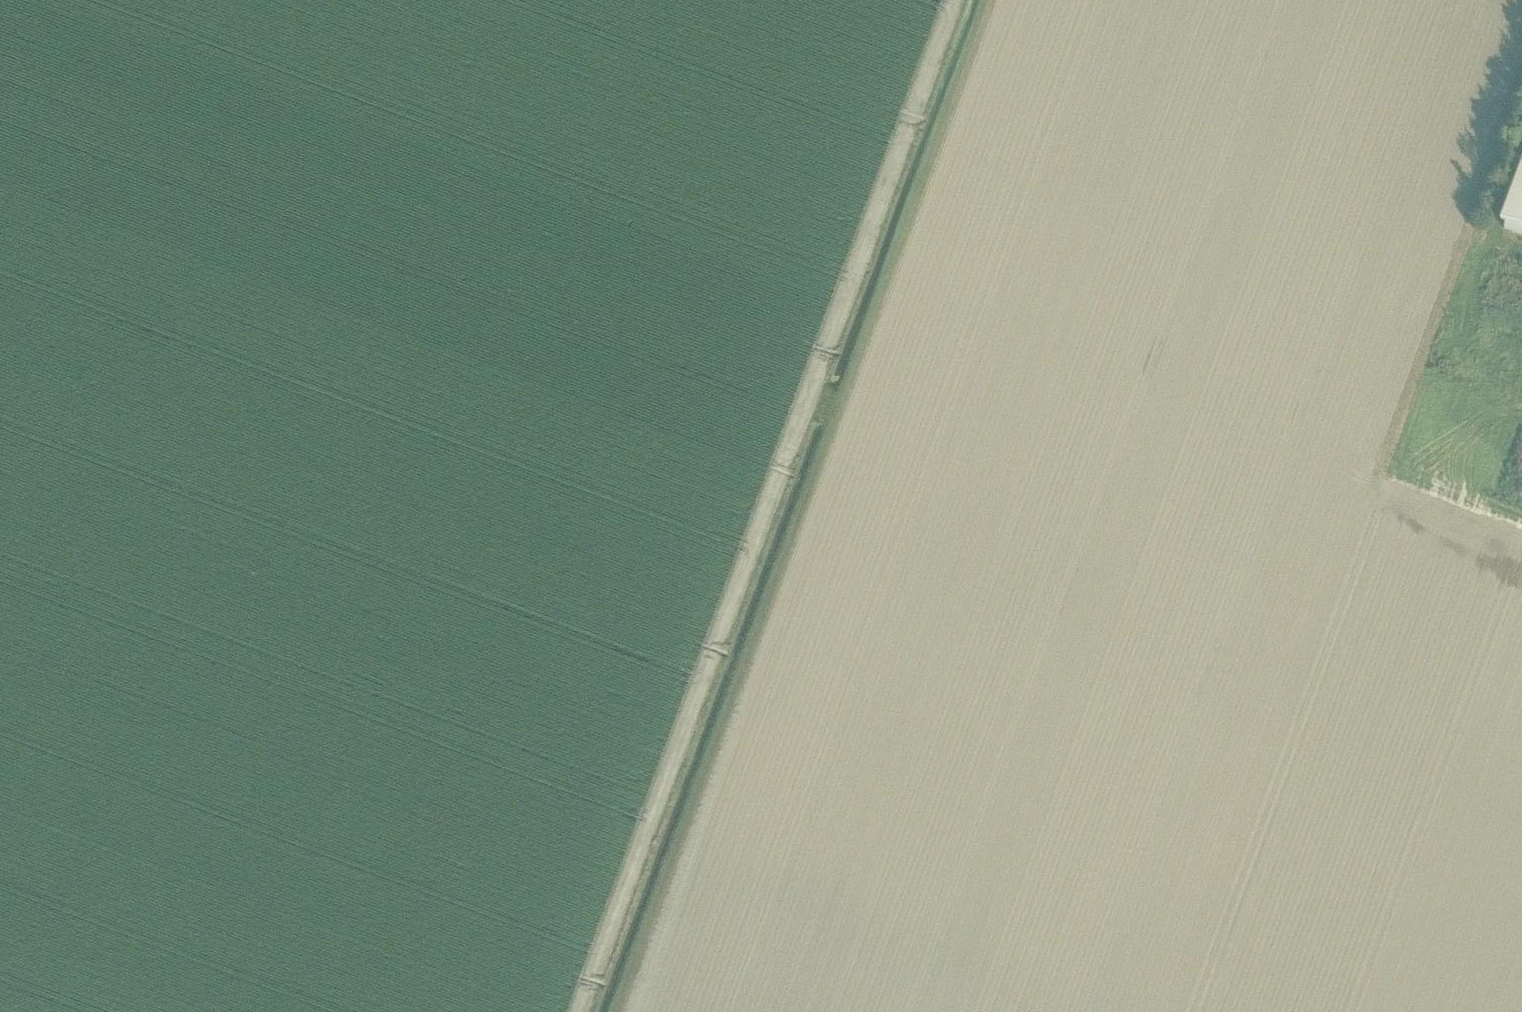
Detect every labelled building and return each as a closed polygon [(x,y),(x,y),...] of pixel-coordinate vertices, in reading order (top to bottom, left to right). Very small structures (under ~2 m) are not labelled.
[(1521,235),(1521,181),(1505,228),(1521,235)]
